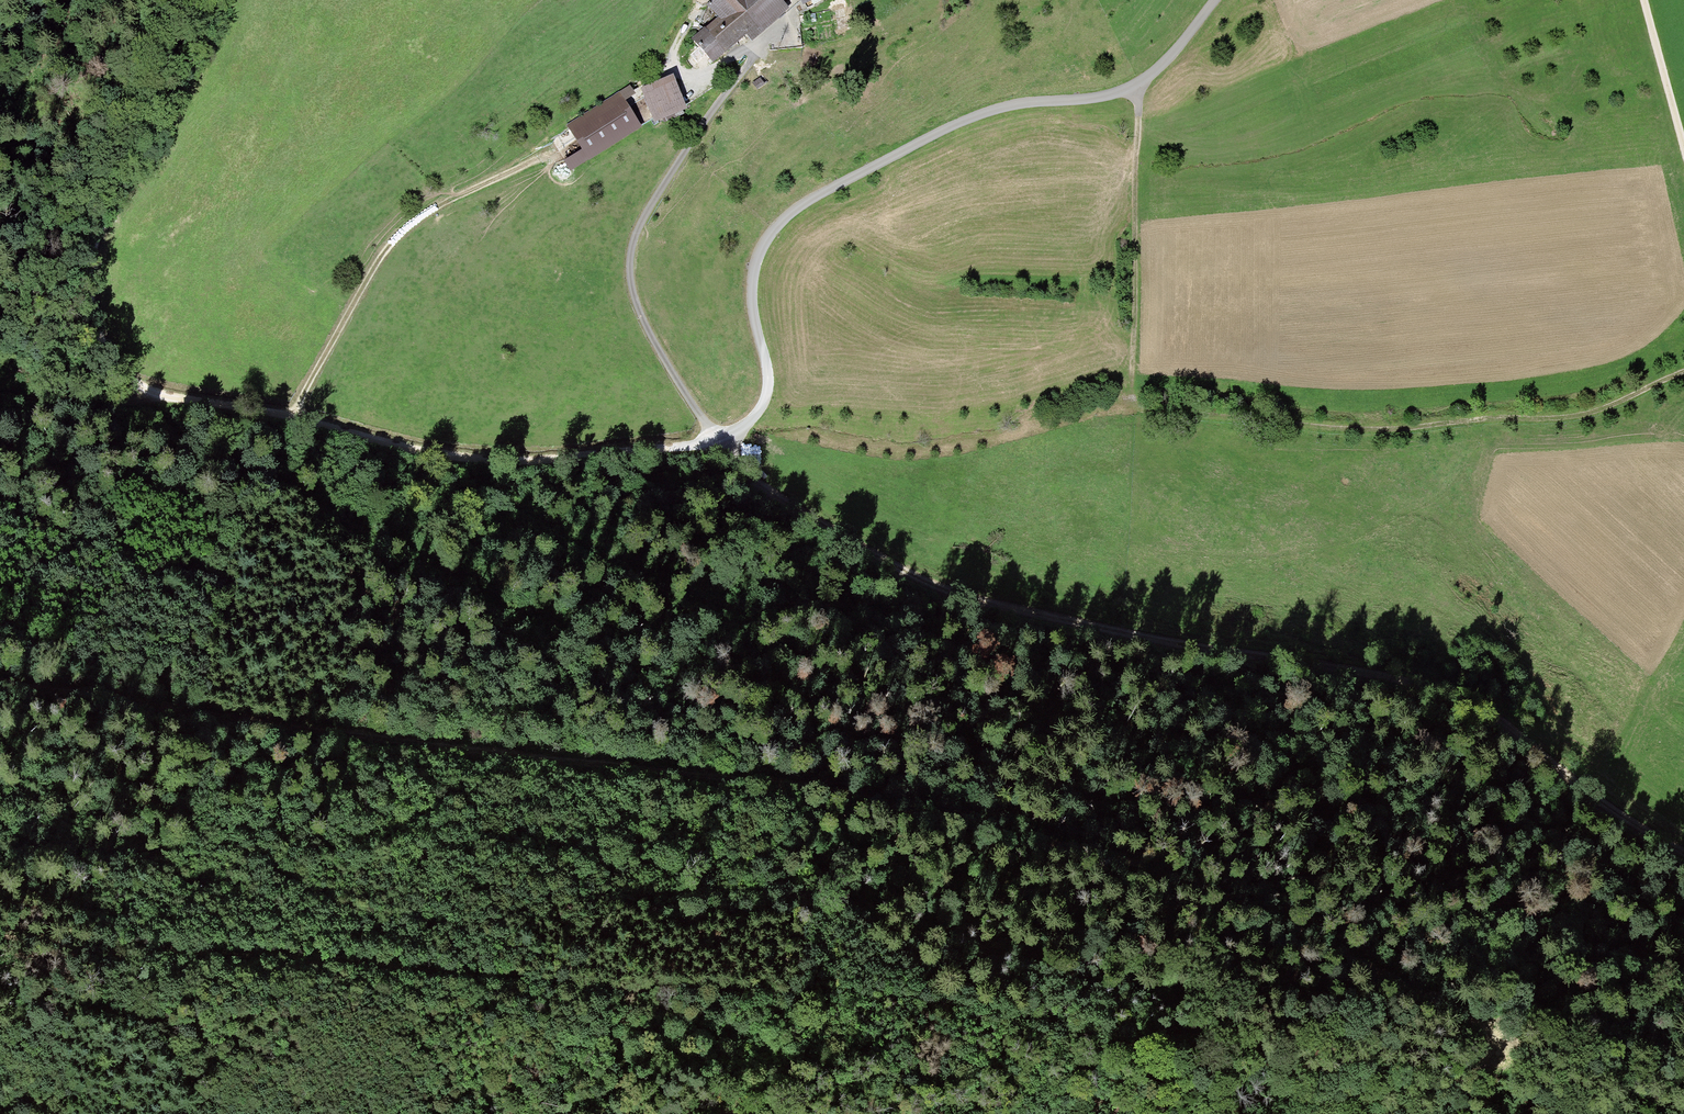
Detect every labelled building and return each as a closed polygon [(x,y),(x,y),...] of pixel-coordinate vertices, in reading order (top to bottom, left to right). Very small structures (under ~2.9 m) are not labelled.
[(774,0),(715,0),(705,8),(717,22),(690,44),(710,68),(745,40),(750,45),(787,15),(774,0)] [(842,5),(830,6),(830,15),(843,14),(842,5)] [(674,85),(640,98),(651,129),(686,116),(674,85)] [(624,102),(574,132),(593,163),(643,133),(624,102)]
